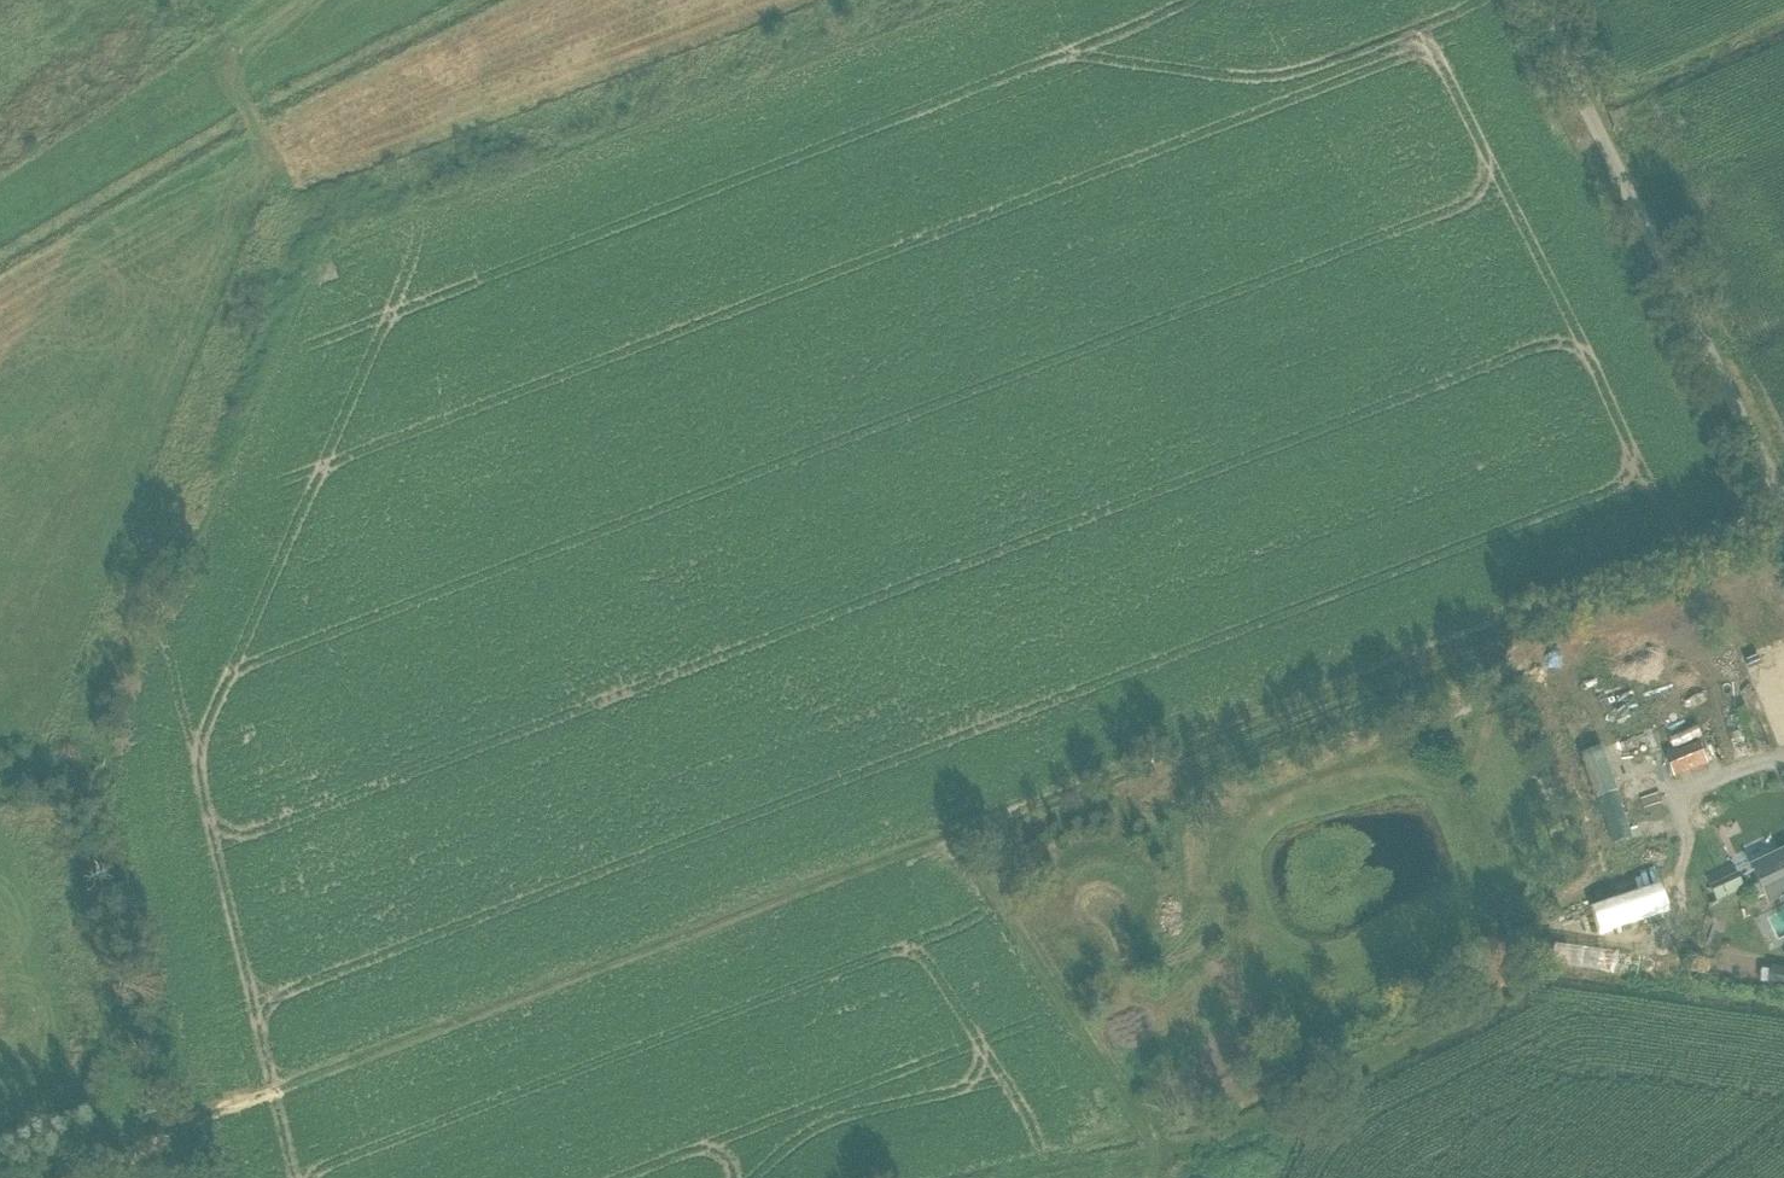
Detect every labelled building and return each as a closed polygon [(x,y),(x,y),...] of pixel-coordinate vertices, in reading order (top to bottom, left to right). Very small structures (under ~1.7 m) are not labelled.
[(1696,722),(1659,741),(1677,775),(1713,757),(1696,722)] [(1599,748),(1582,754),(1589,773),(1606,767),(1599,748)] [(1628,818),(1628,841),(1649,840),(1648,818),(1628,818)] [(1749,868),(1756,882),(1750,886),(1755,897),(1761,894),(1766,904),(1783,896),(1783,851),(1768,858),(1750,867),(1749,868)] [(1737,874),(1709,887),(1716,902),(1744,890),(1737,874)] [(1675,970),(1708,976),(1711,960),(1678,954),(1675,970)]
